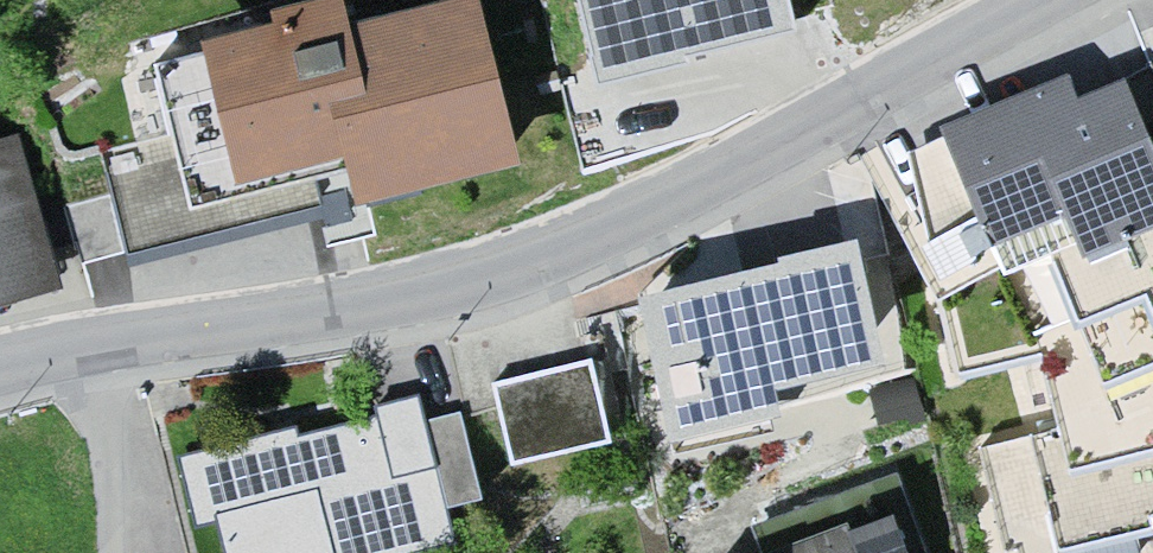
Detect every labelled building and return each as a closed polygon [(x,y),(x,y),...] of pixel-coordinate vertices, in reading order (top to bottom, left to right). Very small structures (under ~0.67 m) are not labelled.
[(218,37),(253,180),(362,154),(372,198),(530,160),(492,0),(373,0),(218,37)] [(596,103),(756,48),(740,0),(560,0),(596,103)] [(915,158),(935,227),(956,269),(966,281),(1022,253),(1059,330),(1069,407),(986,425),(1008,552),(1152,522),(1152,57),(1151,54),(961,115),(915,158)] [(0,139),(0,296),(78,276),(40,129),(0,139)] [(872,230),(746,260),(769,360),(895,330),(872,230)] [(607,350),(498,377),(520,465),(629,438),(607,350)] [(167,444),(193,552),(433,552),(486,540),(476,499),(494,494),(465,373),(167,444)] [(746,552),(929,552),(906,492),(746,552)]
